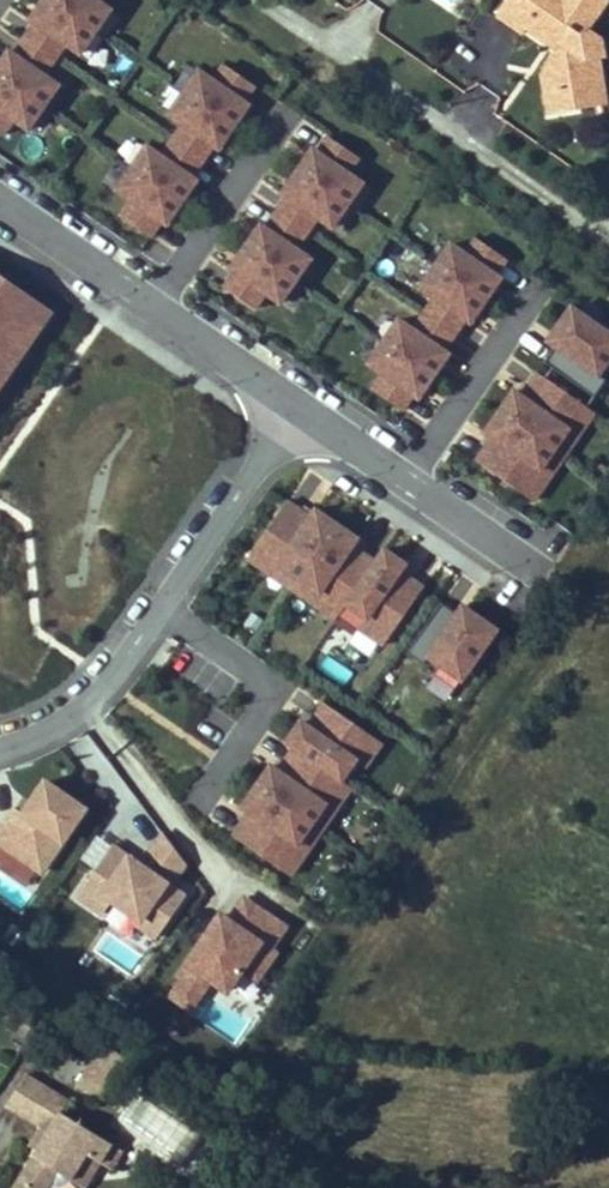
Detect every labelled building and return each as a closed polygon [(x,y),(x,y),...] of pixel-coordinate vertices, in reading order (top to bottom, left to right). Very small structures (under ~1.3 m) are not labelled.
[(99,0),(34,0),(25,13),(31,18),(11,47),(4,43),(0,48),(0,130),(0,131),(12,114),(24,123),(56,79),(42,70),(63,41),(76,50),(107,6),(99,0)] [(546,115),(578,108),(574,83),(587,79),(583,59),(592,57),(599,56),(596,39),(582,29),(602,0),(502,0),(492,14),(518,32),(525,22),(558,44),(544,63),(551,90),(541,93),(546,115)] [(112,184),(126,193),(116,208),(148,230),(158,216),(164,219),(195,175),(188,170),(208,141),(215,145),(245,101),(238,96),(249,79),(217,57),(206,73),(193,65),(163,110),(176,119),(156,148),(142,139),(112,184)] [(574,83),(578,108),(601,102),(592,57),(583,59),(587,79),(574,83)] [(544,63),(537,73),(541,93),(551,90),(544,63)] [(362,176),(348,166),(358,151),(326,129),(316,143),(311,139),(279,184),(286,188),(265,217),(259,213),(228,257),(235,262),(223,279),(255,301),(266,285),(279,293),(310,249),(297,240),(318,211),(331,220),(362,176)] [(366,358),(380,368),(370,383),(402,404),(412,390),(418,394),(448,349),(442,345),(462,315),(468,320),(499,275),(491,270),(503,253),(471,232),(459,248),(447,239),(416,284),(430,293),(409,323),(396,314),(366,358)] [(51,308),(0,273),(0,381),(51,308)] [(570,299),(544,336),(596,371),(608,352),(608,325),(570,299)] [(479,425),(489,431),(473,455),(531,496),(591,409),(533,369),(520,388),(510,381),(479,425)] [(381,642),(422,582),(398,566),(405,556),(382,541),(372,556),(352,543),(359,533),(315,503),(308,513),(284,497),(244,555),(332,614),(343,598),(366,613),(357,626),(381,642)] [(460,676),(498,622),(460,595),(422,650),(460,676)] [(381,737),(321,695),(305,718),(295,711),(279,734),(295,745),(281,764),(271,757),(240,801),(250,808),(234,831),(292,872),(352,785),(336,774),(352,751),(365,760),(381,737)] [(14,814),(6,808),(0,817),(0,846),(42,873),(89,800),(42,770),(14,814)] [(111,900),(156,932),(185,891),(114,840),(75,893),(102,913),(111,900)] [(286,923),(240,890),(224,912),(215,906),(180,955),(189,962),(167,994),(190,1010),(212,978),(224,987),(240,965),(251,973),(286,923)] [(17,1010),(36,1020),(39,1014),(21,1003),(17,1010)] [(113,1065),(117,1067),(121,1061),(103,1046),(96,1057),(111,1067),(113,1065)] [(111,1067),(96,1057),(79,1085),(99,1097),(115,1070),(111,1067)] [(28,1074),(21,1085),(37,1095),(24,1117),(50,1133),(17,1187),(52,1187),(61,1173),(74,1180),(89,1155),(103,1164),(114,1144),(63,1112),(70,1100),(28,1074)] [(21,1085),(8,1107),(24,1117),(37,1095),(21,1085)] [(113,1170),(125,1150),(114,1144),(103,1164),(113,1170)] [(87,1187),(103,1164),(89,1155),(74,1180),(87,1187)]
